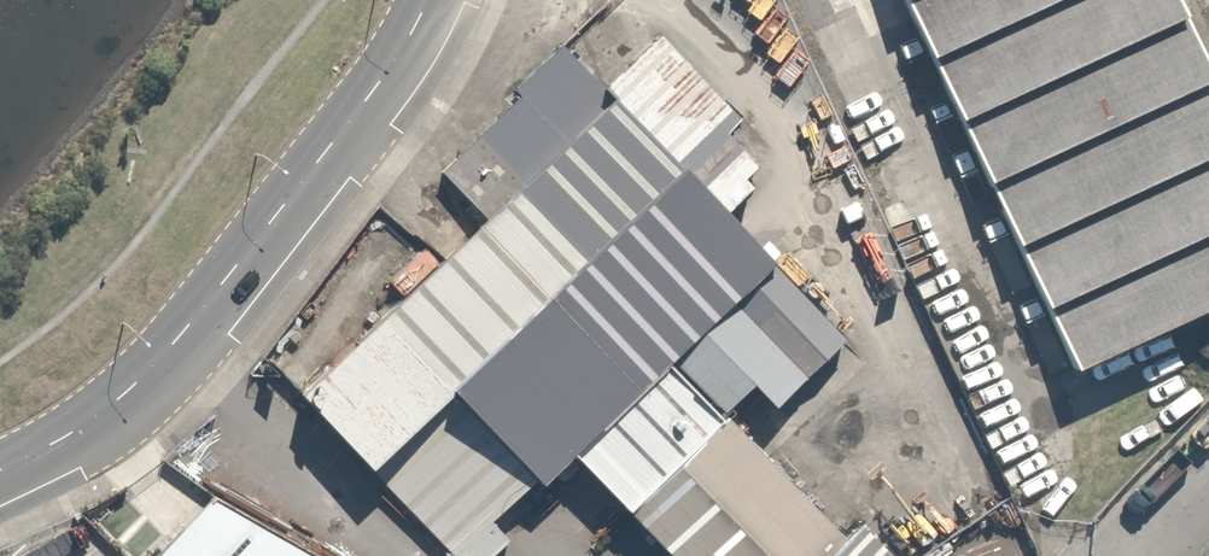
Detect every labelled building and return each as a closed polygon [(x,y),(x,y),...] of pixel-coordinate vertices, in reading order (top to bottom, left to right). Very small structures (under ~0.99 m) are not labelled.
[(1034,361),(1208,282),(1208,161),(1135,0),(868,0),(1034,361)] [(380,311),(449,383),(680,164),(724,209),(749,185),(740,176),(755,162),(723,129),(737,116),(657,32),(600,86),(609,95),(482,215),(380,311)] [(439,169),(482,215),(609,95),(600,86),(560,44),(513,88),(519,95),(439,169)] [(540,477),(566,452),(662,359),(666,355),(769,255),(724,209),(680,164),(449,383),(533,472),(540,477)] [(845,333),(769,255),(666,355),(721,411),(749,383),(771,405),(845,333)] [(380,311),(297,389),(457,555),(488,555),(506,539),(486,517),(533,472),(449,383),(380,311)] [(566,452),(624,512),(721,416),(662,359),(566,452)] [(668,555),(822,555),(842,537),(721,416),(624,512),(668,555)] [(177,496),(120,555),(280,555),(177,496)] [(858,521),(842,537),(822,555),(893,555),(858,521)]
